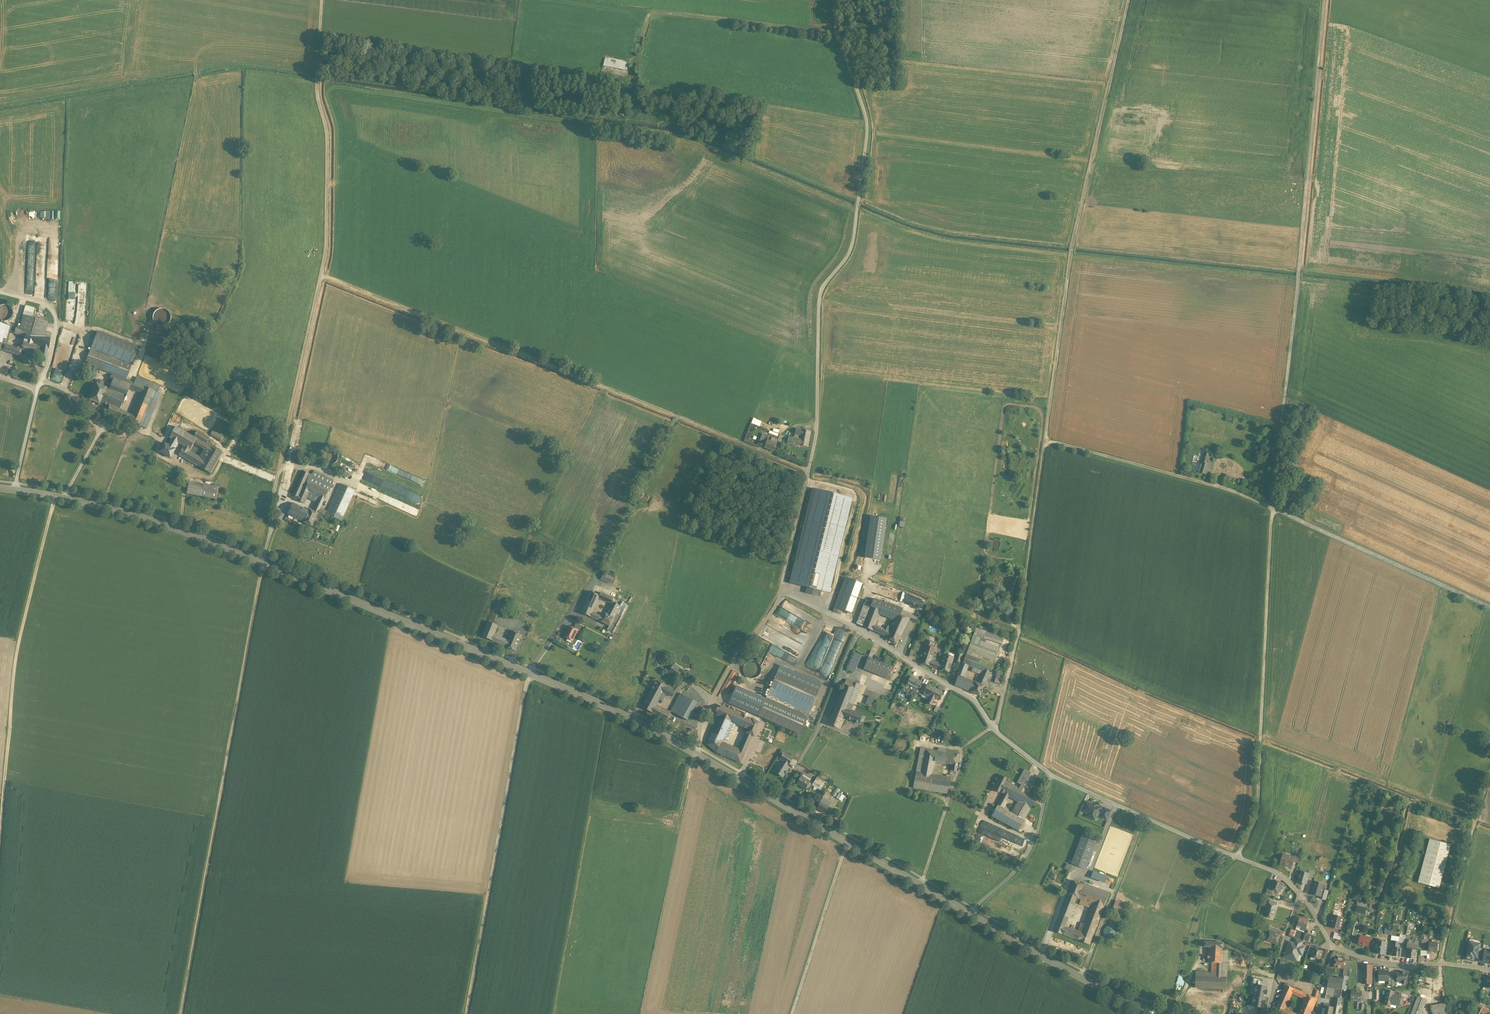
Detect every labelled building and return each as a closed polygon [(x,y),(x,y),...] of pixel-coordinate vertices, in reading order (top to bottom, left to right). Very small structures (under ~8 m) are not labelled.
[(604,66),(627,70),(628,65),(626,65),(627,61),(605,58),(604,66)] [(34,308),(24,305),(18,329),(50,338),(51,333),(45,331),(50,314),(46,313),(45,317),(32,314),(34,308)] [(0,324),(0,350),(3,350),(5,344),(10,326),(0,324)] [(15,328),(13,334),(22,336),(20,340),(41,346),(38,357),(40,357),(44,358),(50,338),(18,329),(15,328)] [(137,347),(96,331),(89,348),(130,365),(137,347)] [(57,358),(55,367),(66,370),(74,336),(65,334),(64,340),(67,341),(66,345),(61,343),(59,352),(63,353),(61,359),(57,358)] [(36,346),(23,342),(22,345),(21,345),(20,348),(18,347),(16,354),(20,355),(21,350),(35,354),(36,349),(35,349),(36,346)] [(16,354),(18,347),(5,344),(3,350),(16,354)] [(130,365),(89,348),(84,362),(125,378),(130,365)] [(159,386),(135,377),(131,388),(142,393),(154,398),(157,391),(159,386)] [(128,387),(111,379),(106,389),(123,397),(128,387)] [(94,384),(87,400),(97,404),(99,400),(104,388),(94,384)] [(99,400),(118,408),(123,397),(106,389),(104,388),(99,400)] [(131,422),(146,428),(160,393),(157,391),(154,398),(142,393),(133,416),(131,422)] [(131,422),(133,416),(108,406),(105,412),(131,422)] [(193,443),(195,438),(174,426),(168,438),(170,439),(177,443),(182,446),(189,450),(193,443)] [(224,436),(213,429),(210,435),(221,441),(224,436)] [(209,438),(196,431),(193,436),(195,438),(206,444),(209,438)] [(801,437),(800,445),(807,446),(809,439),(801,437)] [(195,438),(193,443),(203,449),(206,444),(195,438)] [(177,443),(170,439),(166,445),(173,448),(177,443)] [(777,444),(768,441),(765,448),(774,452),(777,444)] [(162,442),(158,451),(170,458),(175,449),(173,448),(166,445),(162,442)] [(211,472),(222,453),(206,444),(203,449),(199,456),(195,463),(211,472)] [(182,446),(178,454),(195,463),(199,456),(189,450),(182,446)] [(1196,461),(1193,471),(1206,475),(1209,465),(1196,461)] [(311,475),(308,473),(308,474),(301,488),(309,492),(318,497),(323,499),(333,480),(313,470),(311,475)] [(274,474),(262,471),(260,478),(272,481),(274,474)] [(303,472),(291,497),(296,499),(301,488),(308,474),(303,472)] [(1232,482),(1234,477),(1226,474),(1224,479),(1232,482)] [(204,484),(203,484),(189,481),(187,494),(202,496),(204,484)] [(219,487),(204,484),(202,496),(216,499),(219,487)] [(356,490),(341,484),(327,514),(337,519),(342,521),(356,490)] [(1299,495),(1301,488),(1295,486),(1293,493),(1299,495)] [(296,499),(304,503),(306,497),(309,492),(301,488),(296,499)] [(790,583),(807,587),(820,590),(828,592),(851,498),(814,489),(790,583)] [(306,497),(316,502),(318,497),(309,492),(306,497)] [(312,510),(311,509),(310,511),(304,522),(312,526),(317,516),(322,518),(326,511),(319,507),(323,499),(318,497),(316,502),(312,510)] [(310,511),(294,503),(288,514),(304,522),(310,511)] [(603,572),(600,579),(611,584),(614,577),(603,572)] [(845,578),(833,611),(841,614),(842,610),(851,613),(862,584),(845,578)] [(819,596),(820,590),(807,587),(805,593),(819,596)] [(600,595),(591,591),(581,612),(591,616),(593,612),(599,598),(600,595)] [(615,598),(601,592),(600,595),(599,598),(612,603),(613,602),(615,598)] [(496,621),(505,599),(498,596),(489,618),(496,621)] [(993,597),(990,597),(987,600),(985,603),(986,607),(988,610),(992,612),(995,611),(999,609),(1000,605),(999,601),(997,598),(993,597)] [(872,603),(870,607),(880,611),(879,614),(895,620),(898,614),(899,614),(901,609),(873,599),(872,603)] [(804,622),(809,613),(785,600),(782,607),(780,606),(776,614),(796,625),(797,622),(802,625),(804,622)] [(863,626),(870,607),(872,603),(865,601),(857,623),(863,626)] [(612,603),(606,614),(614,618),(617,613),(621,606),(613,602),(612,603)] [(870,607),(863,626),(881,634),(883,629),(875,625),(879,614),(880,611),(870,607)] [(614,618),(606,614),(602,621),(610,625),(614,620),(614,618)] [(890,631),(901,635),(908,619),(899,614),(898,614),(895,620),(891,628),(890,631)] [(489,620),(483,636),(492,640),(499,624),(489,620)] [(578,630),(569,626),(564,636),(568,638),(570,638),(573,639),(578,630)] [(984,638),(987,639),(1002,645),(1005,638),(976,628),(971,643),(982,647),(984,644),(980,643),(982,638),(984,639),(984,638)] [(901,635),(890,631),(890,632),(889,632),(887,637),(887,638),(897,643),(901,635)] [(519,642),(509,638),(506,646),(515,650),(519,642)] [(984,644),(982,647),(984,648),(986,645),(1000,650),(1000,649),(986,643),(987,639),(984,638),(984,639),(982,638),(980,643),(984,644)] [(578,639),(572,650),(570,649),(569,650),(576,654),(583,642),(578,639)] [(982,647),(971,643),(967,655),(993,665),(998,653),(984,648),(982,647)] [(926,645),(921,663),(933,667),(936,658),(932,657),(935,648),(927,645),(926,645)] [(986,645),(984,648),(998,653),(1000,650),(986,645)] [(762,668),(768,671),(778,649),(772,646),(767,656),(768,656),(762,668)] [(860,655),(855,652),(849,666),(848,670),(853,672),(860,655)] [(955,661),(960,663),(963,654),(958,652),(955,661)] [(954,657),(944,654),(939,669),(949,672),(954,657)] [(984,671),(990,673),(993,665),(967,655),(963,664),(969,666),(968,667),(973,668),(983,672),(984,671)] [(892,667),(868,658),(864,670),(887,679),(892,667)] [(759,663),(756,661),(754,661),(752,661),(749,661),(747,662),(745,664),(744,666),(744,669),(744,671),(744,674),(746,676),(748,677),(750,678),(752,679),(755,678),(757,677),(759,676),(761,674),(761,672),(762,669),(761,667),(760,665),(759,663)] [(968,667),(969,666),(963,664),(960,663),(956,674),(959,676),(959,675),(963,677),(965,673),(966,674),(968,667)] [(781,666),(767,697),(808,716),(822,684),(781,666)] [(983,672),(982,675),(981,677),(987,680),(990,673),(984,671),(983,672)] [(963,689),(967,679),(963,677),(959,675),(959,676),(955,685),(963,689)] [(918,681),(910,677),(906,685),(914,688),(918,681)] [(976,682),(967,679),(963,689),(971,692),(976,682)] [(675,691),(658,682),(656,681),(652,689),(658,692),(665,696),(667,693),(672,696),(675,691)] [(978,683),(976,682),(971,692),(980,696),(984,686),(978,683)] [(856,683),(854,689),(850,700),(846,709),(851,711),(862,685),(856,683)] [(840,696),(850,700),(854,689),(850,687),(845,685),(840,696)] [(930,698),(934,689),(927,685),(923,694),(930,698)] [(658,692),(652,689),(647,699),(657,704),(660,699),(663,700),(665,696),(658,692)] [(930,698),(927,703),(932,705),(935,698),(939,700),(943,693),(934,689),(930,698)] [(681,693),(671,710),(672,711),(687,720),(698,702),(681,693)] [(744,709),(752,712),(754,713),(756,707),(739,699),(739,698),(726,693),(723,700),(744,709)] [(870,695),(867,695),(864,695),(862,697),(861,700),(860,703),(862,706),(864,708),(867,709),(870,709),(873,707),(874,705),(875,702),(874,699),(873,696),(870,695)] [(846,709),(850,700),(840,696),(833,715),(843,718),(843,717),(846,709)] [(657,704),(647,699),(643,706),(644,707),(652,712),(657,704)] [(807,717),(766,699),(759,716),(800,734),(807,717)] [(748,717),(750,718),(752,715),(751,715),(752,712),(744,709),(742,715),(720,706),(717,716),(719,717),(731,722),(736,724),(744,727),(748,717)] [(846,709),(843,717),(859,724),(862,715),(851,711),(846,709)] [(685,722),(686,720),(670,712),(668,717),(672,719),(673,717),(685,722)] [(833,715),(829,724),(839,728),(843,718),(833,715)] [(712,734),(724,739),(731,722),(719,717),(712,734)] [(748,732),(753,720),(750,718),(748,717),(744,727),(743,730),(748,732)] [(753,736),(754,737),(761,722),(753,719),(753,720),(748,732),(747,734),(753,736)] [(736,724),(731,722),(724,739),(729,740),(736,724)] [(721,742),(722,743),(724,739),(712,734),(711,737),(721,742)] [(753,736),(747,734),(741,746),(747,749),(753,736)] [(716,752),(721,742),(711,737),(707,745),(716,752)] [(895,744),(896,747),(897,751),(901,753),(905,753),(908,751),(910,747),(910,743),(908,740),(905,738),(901,738),(897,740),(895,744)] [(746,752),(740,750),(722,743),(721,742),(716,752),(741,763),(746,752)] [(924,760),(926,749),(921,748),(913,788),(919,789),(920,782),(922,773),(924,760)] [(937,751),(926,749),(924,760),(935,762),(936,755),(937,751)] [(938,751),(937,751),(936,755),(935,762),(946,764),(948,753),(945,753),(938,751)] [(960,755),(948,753),(946,764),(953,765),(958,766),(960,755)] [(935,762),(924,760),(922,773),(936,775),(937,773),(933,772),(935,762)] [(773,771),(783,777),(789,767),(779,761),(773,771)] [(1011,785),(1028,794),(1037,776),(1024,769),(1017,783),(1013,781),(1011,785)] [(936,775),(922,773),(920,782),(949,788),(951,778),(946,777),(936,775)] [(1002,776),(995,791),(999,793),(999,792),(1005,781),(1006,778),(1002,776)] [(810,782),(802,777),(797,784),(805,790),(810,782)] [(812,785),(821,789),(825,781),(816,777),(812,785)] [(1010,784),(1005,781),(999,792),(1004,794),(1003,795),(1004,796),(1005,795),(1010,784)] [(948,794),(949,788),(920,782),(919,789),(948,794)] [(1011,785),(1010,784),(1005,795),(1018,802),(1031,808),(1036,798),(1028,794),(1011,785)] [(838,792),(840,789),(837,787),(833,795),(839,799),(842,794),(838,792)] [(1012,813),(1014,809),(1004,803),(1005,801),(1001,799),(998,805),(1012,813)] [(1093,804),(1086,801),(1082,811),(1087,813),(1086,816),(1096,820),(1102,808),(1097,806),(1098,805),(1093,804)] [(830,807),(821,802),(817,809),(825,814),(830,807)] [(1024,820),(1031,808),(1018,802),(1014,809),(1012,813),(1024,820)] [(1012,813),(998,805),(992,816),(1001,821),(1018,831),(1024,820),(1012,813)] [(1112,811),(1104,807),(1103,809),(1102,809),(1100,813),(1101,813),(1100,817),(1108,821),(1112,811)] [(1016,849),(1021,837),(983,820),(978,833),(1001,843),(999,847),(1011,852),(1013,848),(1016,849)] [(1097,841),(1083,836),(1072,863),(1086,869),(1097,841)] [(1418,883),(1439,889),(1451,845),(1430,839),(1418,883)] [(1281,863),(1292,867),(1295,858),(1283,854),(1281,863)] [(1301,871),(1298,882),(1307,884),(1310,874),(1301,871)] [(1283,884),(1274,880),(1271,889),(1280,892),(1283,884)] [(1083,884),(1074,881),(1069,895),(1077,898),(1079,898),(1084,884),(1083,884)] [(1315,882),(1312,894),(1321,896),(1324,884),(1315,882)] [(1093,904),(1104,908),(1110,892),(1084,883),(1083,884),(1084,884),(1079,898),(1093,904)] [(1077,898),(1069,895),(1067,900),(1075,903),(1077,898)] [(1075,903),(1067,900),(1061,914),(1069,917),(1075,903)] [(1129,906),(1116,901),(1111,913),(1124,918),(1129,906)] [(1357,902),(1355,912),(1365,914),(1367,904),(1357,902)] [(1088,918),(1098,923),(1104,908),(1093,904),(1088,918)] [(1277,906),(1268,904),(1268,906),(1266,905),(1265,908),(1267,909),(1265,917),(1274,919),(1277,906)] [(1331,926),(1340,929),(1343,918),(1333,916),(1331,926)] [(1068,921),(1060,917),(1054,931),(1062,934),(1066,926),(1068,921)] [(1300,917),(1297,925),(1306,928),(1309,920),(1300,917)] [(1082,932),(1079,941),(1090,945),(1098,923),(1088,918),(1085,924),(1082,932)] [(1115,926),(1113,925),(1111,925),(1109,926),(1107,927),(1105,928),(1104,930),(1104,932),(1104,934),(1105,936),(1106,937),(1107,939),(1109,939),(1111,940),(1113,939),(1115,938),(1117,937),(1118,935),(1118,933),(1118,931),(1117,929),(1116,928),(1115,926)] [(1078,931),(1066,926),(1062,934),(1079,941),(1082,932),(1078,931)] [(1280,934),(1269,931),(1266,941),(1267,941),(1267,939),(1272,941),(1271,942),(1277,944),(1280,934)] [(1303,940),(1310,942),(1311,938),(1310,937),(1311,934),(1306,932),(1303,940)] [(1361,936),(1359,944),(1369,946),(1371,938),(1361,936)] [(1407,949),(1418,950),(1419,942),(1408,940),(1407,949)] [(1086,953),(1088,948),(1062,941),(1060,949),(1083,955),(1084,952),(1086,953)] [(1377,941),(1375,954),(1385,955),(1387,942),(1377,941)] [(1481,943),(1470,941),(1466,960),(1473,961),(1474,957),(1478,958),(1478,956),(1480,948),(1481,943)] [(1300,945),(1290,942),(1288,949),(1298,952),(1300,945)] [(1429,943),(1429,951),(1438,951),(1438,943),(1429,943)] [(1394,947),(1392,956),(1400,957),(1401,948),(1394,947)] [(1323,951),(1314,948),(1311,957),(1320,960),(1323,951)] [(1298,952),(1288,949),(1286,955),(1296,959),(1298,952)] [(1416,950),(1409,949),(1408,958),(1415,959),(1416,950)] [(1223,953),(1209,952),(1208,962),(1212,963),(1217,963),(1218,963),(1223,963),(1223,953)] [(1344,968),(1345,959),(1335,957),(1334,967),(1344,968)] [(1278,978),(1281,978),(1283,968),(1294,970),(1295,966),(1281,961),(1278,978)] [(1211,972),(1201,971),(1201,976),(1217,977),(1217,963),(1212,963),(1211,972)] [(1363,965),(1363,975),(1372,975),(1373,965),(1363,965)] [(1389,971),(1378,971),(1378,980),(1389,981),(1389,971)] [(1407,973),(1397,973),(1397,982),(1407,982),(1407,973)] [(1362,983),(1372,983),(1372,975),(1363,975),(1362,983)] [(1201,976),(1196,976),(1195,987),(1227,989),(1227,978),(1222,977),(1217,977),(1201,976)] [(1330,977),(1326,996),(1341,998),(1344,979),(1330,977)] [(1257,985),(1255,995),(1266,997),(1268,987),(1257,985)] [(1293,993),(1295,989),(1286,985),(1275,1010),(1284,1013),(1286,1009),(1293,993)] [(1306,994),(1295,989),(1293,993),(1304,998),(1306,994)] [(1351,1000),(1361,1001),(1362,992),(1352,991),(1351,1000)] [(1303,1013),(1311,1013),(1318,999),(1317,999),(1315,997),(1306,994),(1304,998),(1299,1012),(1303,1013)] [(1266,997),(1255,995),(1253,1006),(1264,1008),(1264,1004),(1265,1004),(1266,1001),(1265,1001),(1266,997)] [(1399,1005),(1401,996),(1393,995),(1391,1004),(1399,1005)] [(1412,1013),(1422,1013),(1427,1000),(1418,997),(1412,1013)] [(1433,1013),(1445,1013),(1443,1003),(1431,1006),(1433,1013)] [(1335,1008),(1324,1006),(1323,1013),(1334,1013),(1335,1008)]
